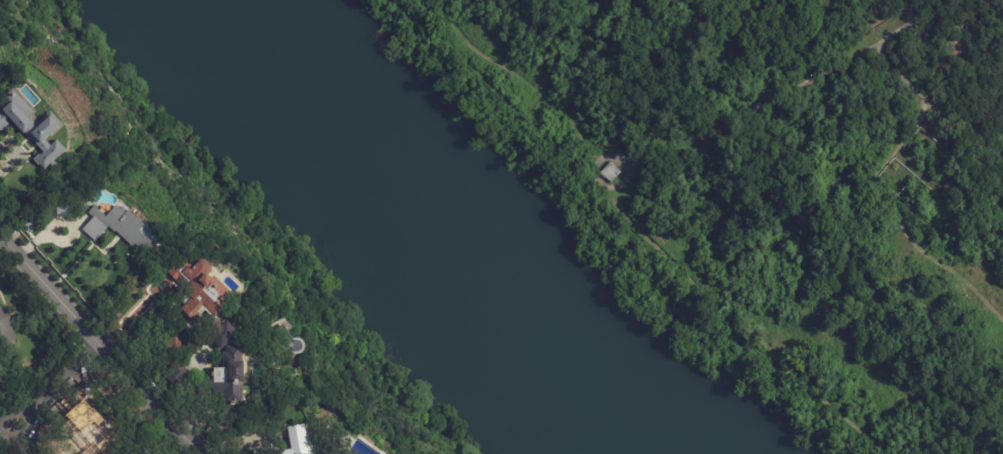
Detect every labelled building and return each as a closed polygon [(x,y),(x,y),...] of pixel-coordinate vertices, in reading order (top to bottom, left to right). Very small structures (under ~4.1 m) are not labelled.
[(34,160),(44,170),(65,150),(52,136),(64,124),(50,111),(40,120),(17,96),(0,112),(0,130),(11,120),(42,152),(34,160)] [(616,167),(616,168),(621,173),(611,183),(606,178),(605,179),(601,175),(601,174),(601,173),(611,163),(612,164),(612,163),(617,167),(616,167)] [(118,204),(121,207),(123,205),(128,209),(145,224),(140,229),(151,239),(139,252),(116,230),(115,232),(110,226),(99,238),(88,228),(96,219),(88,212),(94,205),(106,216),(117,204),(118,204)] [(214,267),(214,269),(211,273),(212,275),(214,273),(232,291),(232,295),(227,300),(229,302),(215,317),(206,308),(199,315),(200,316),(196,321),(182,308),(192,297),(184,289),(191,281),(186,276),(180,283),(168,271),(184,255),(194,265),(201,257),(207,257),(214,265),(214,267)] [(16,344),(0,348),(0,306),(10,317),(16,344)] [(239,333),(219,351),(207,338),(228,320),(239,333)] [(290,331),(294,338),(297,336),(299,336),(301,336),(305,338),(306,342),(307,345),(306,346),(305,350),(302,352),(298,353),(296,353),(293,351),(291,349),(280,357),(266,335),(284,323),(290,331)] [(170,356),(162,347),(178,334),(189,347),(173,360),(170,356)] [(243,385),(244,403),(224,404),(223,391),(213,392),(212,377),(215,377),(215,376),(212,376),(212,371),(215,371),(215,367),(223,367),(223,352),(227,352),(227,345),(243,345),(243,360),(244,360),(245,381),(243,381),(243,385)] [(182,363),(191,374),(176,387),(165,375),(181,362),(182,363)] [(120,442),(107,453),(81,453),(87,448),(75,436),(69,442),(58,430),(69,420),(65,415),(80,401),(81,402),(93,414),(98,410),(107,420),(103,423),(120,442)] [(241,421),(226,434),(214,421),(229,408),(241,421)] [(311,434),(315,453),(279,453),(279,451),(292,449),(289,427),(305,425),(306,435),(311,434)]
